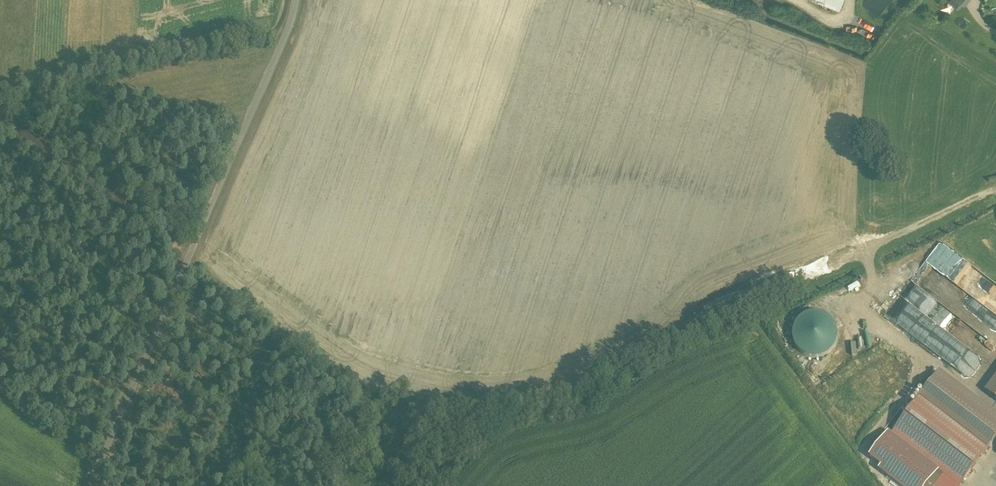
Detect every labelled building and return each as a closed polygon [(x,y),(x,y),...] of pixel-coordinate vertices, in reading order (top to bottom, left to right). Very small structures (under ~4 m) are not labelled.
[(840,11),(844,0),(813,0),(840,11)] [(795,327),(793,334),(793,341),(796,348),(801,354),(808,357),(815,359),(823,357),(829,354),(834,349),(837,342),(838,335),(836,328),(832,321),(826,317),(819,314),(812,314),(805,316),(799,321),(795,327)] [(939,369),(887,439),(941,479),(936,485),(962,485),(995,442),(995,412),(939,369)] [(985,391),(995,400),(995,376),(985,391)]
